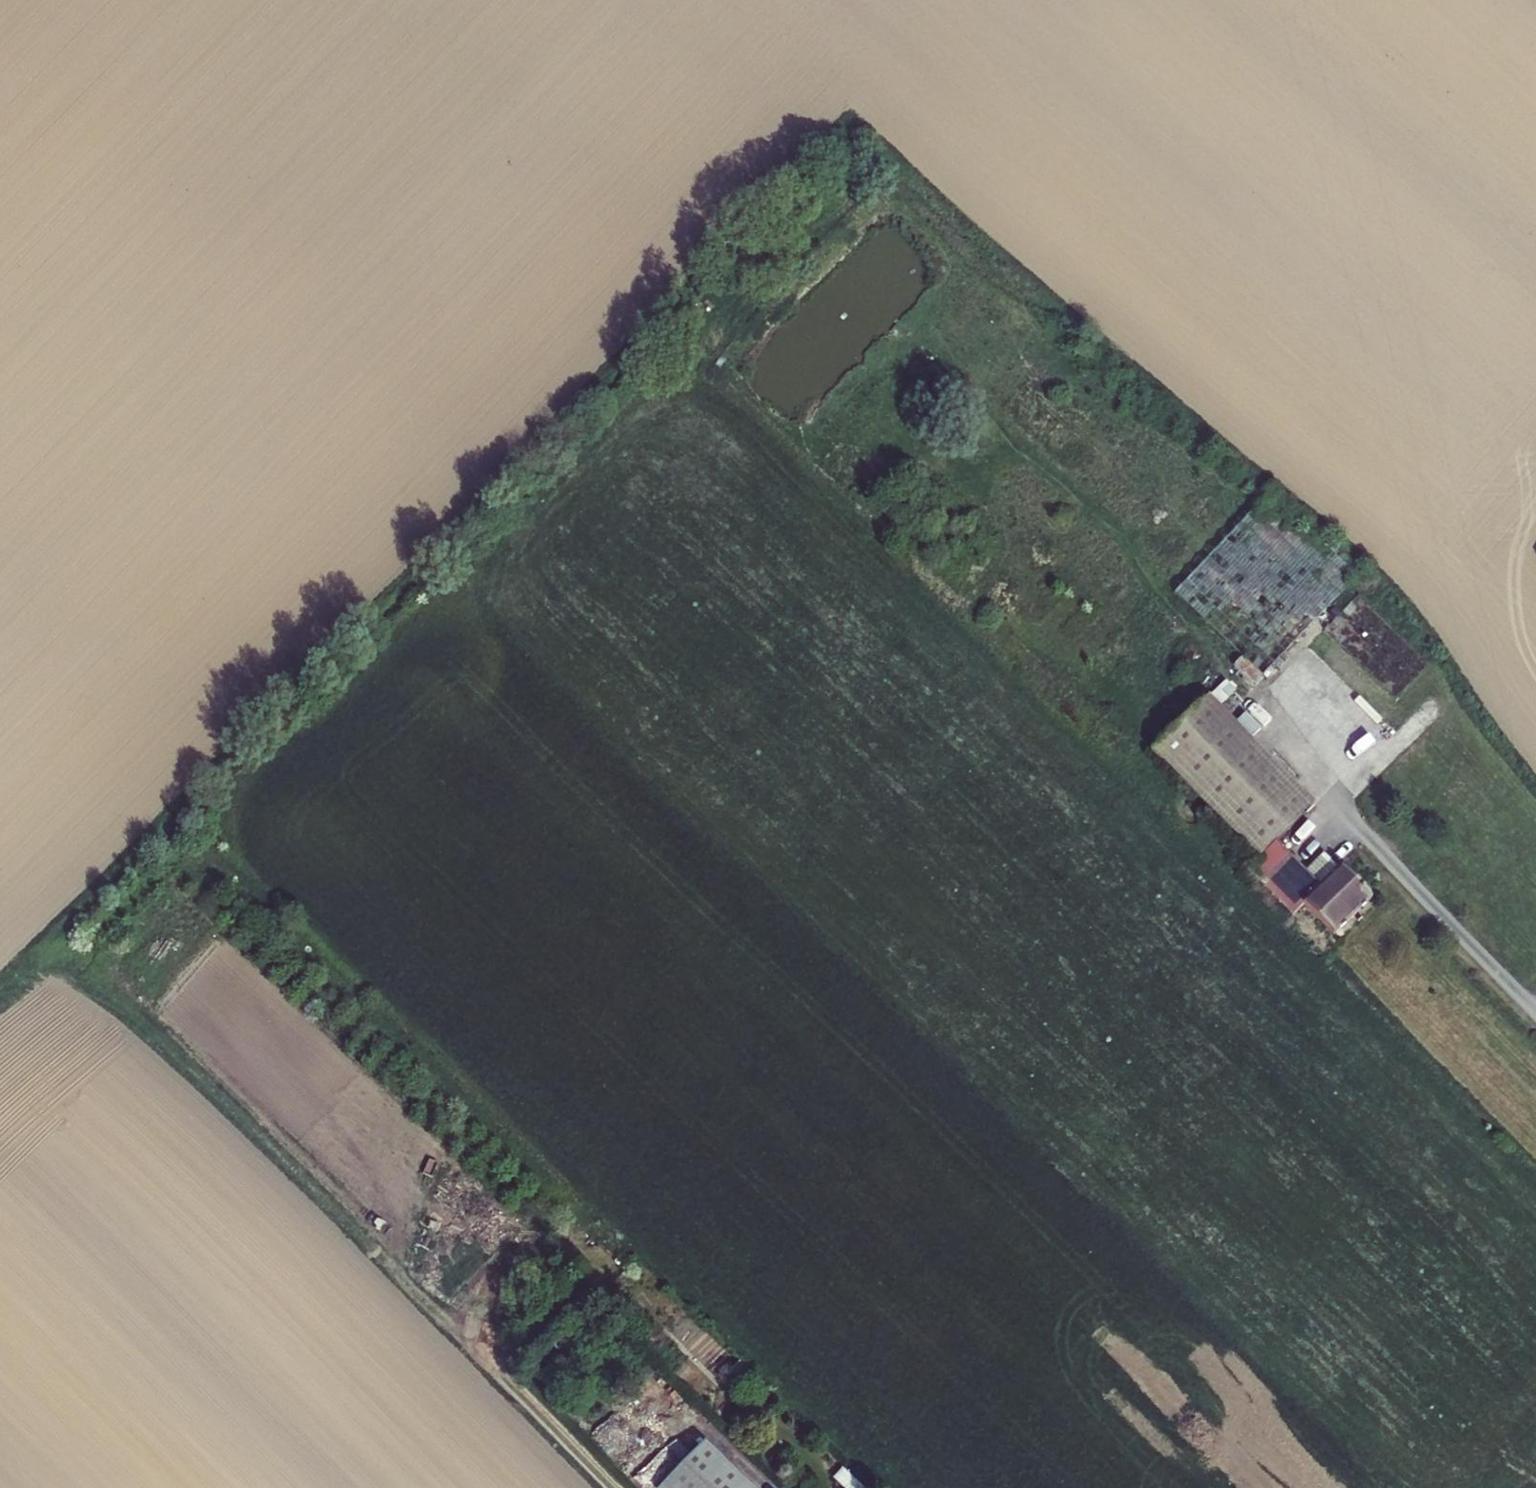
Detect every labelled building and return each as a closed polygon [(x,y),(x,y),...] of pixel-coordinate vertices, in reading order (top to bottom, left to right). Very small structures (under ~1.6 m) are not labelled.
[(1358,574),(1272,490),(1172,595),(1259,678),(1358,574)] [(1152,753),(1193,794),(1245,739),(1205,698),(1152,753)] [(1193,794),(1260,861),(1276,844),(1312,806),(1245,739),(1193,794)] [(1373,898),(1341,866),(1321,887),(1276,844),(1260,861),(1249,873),(1294,917),(1305,906),(1335,935),(1373,898)] [(701,1487),(739,1487),(719,1469),(701,1487)]
